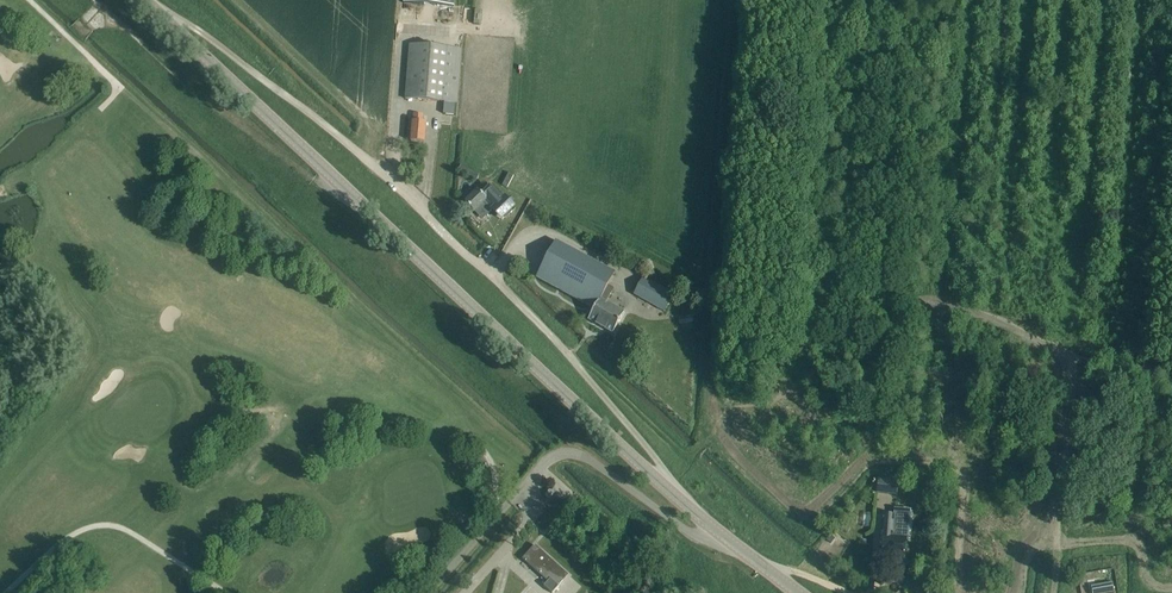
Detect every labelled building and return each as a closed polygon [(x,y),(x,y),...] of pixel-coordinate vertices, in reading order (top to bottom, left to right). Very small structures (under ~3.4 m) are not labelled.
[(444,102),(443,114),(456,115),(461,49),(409,45),(404,99),(444,102)] [(410,142),(424,143),(426,122),(422,122),(422,114),(412,114),(410,142)] [(458,171),(477,180),(479,174),(461,165),(458,171)] [(485,192),(487,193),(497,203),(496,204),(499,207),(505,201),(504,200),(491,187),(490,187),(485,192)] [(464,202),(473,212),(480,206),(487,213),(494,207),(493,206),(496,204),(497,203),(487,193),(484,196),(477,189),(464,202)] [(521,199),(512,217),(518,220),(527,202),(521,199)] [(556,241),(536,278),(594,309),(587,320),(612,334),(624,312),(600,298),(603,294),(609,297),(614,287),(608,284),(614,273),(556,241)] [(674,295),(642,277),(633,295),(665,312),(674,295)] [(878,477),(876,492),(897,494),(899,480),(878,477)] [(545,494),(549,498),(555,491),(551,488),(545,494)] [(884,550),(884,558),(894,559),(896,561),(901,561),(903,559),(904,559),(906,539),(907,539),(910,510),(894,509),(894,515),(884,514),(881,550),(884,550)] [(871,513),(864,512),(862,526),(870,527),(871,513)] [(547,581),(543,585),(552,592),(558,586),(568,575),(535,545),(522,559),(547,581)] [(1091,587),(1092,592),(1114,592),(1112,583),(1091,587)]
